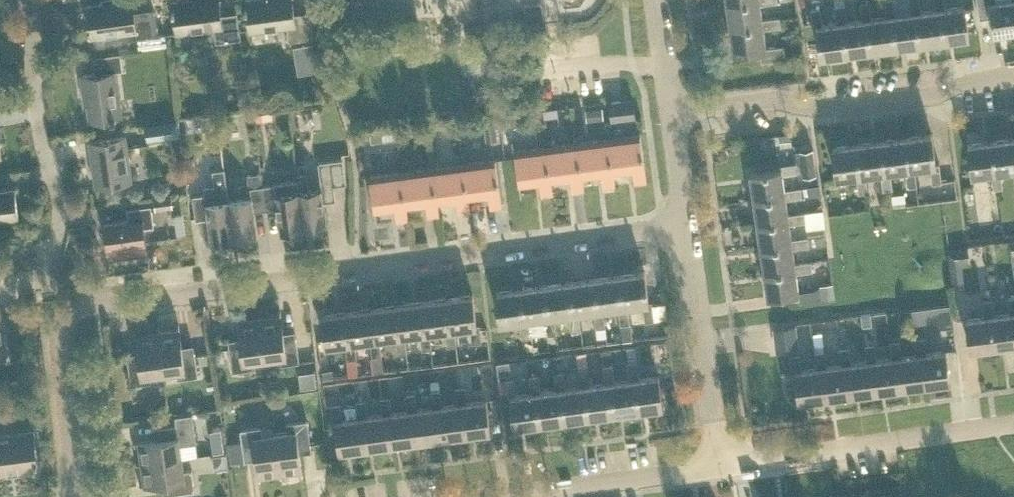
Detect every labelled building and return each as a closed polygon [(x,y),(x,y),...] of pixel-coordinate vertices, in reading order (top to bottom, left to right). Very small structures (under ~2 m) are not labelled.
[(87,4),(91,36),(136,30),(137,35),(137,36),(153,34),(153,33),(150,10),(150,9),(134,11),(132,0),(112,0),(87,4)] [(239,38),(236,12),(221,14),(219,0),(175,0),(174,0),(178,31),(215,27),(216,41),(239,38)] [(313,37),(309,11),(294,13),(292,0),(246,0),(250,31),(288,26),(289,40),(313,37)] [(726,2),(730,26),(762,22),(761,18),(759,3),(777,0),(739,0),(726,2)] [(843,3),(843,0),(834,0),(837,22),(841,21),(845,53),(870,49),(865,18),(862,19),(846,21),(844,3),(843,3)] [(886,15),(871,17),(869,0),(867,0),(859,1),(862,19),(865,18),(870,49),(894,46),(890,15),(886,15)] [(886,15),(890,15),(894,46),(919,43),(915,11),(911,12),(896,14),(894,0),(884,0),(886,15)] [(936,8),(920,11),(919,0),(909,0),(911,12),(915,11),(919,43),(943,39),(939,8),(936,8)] [(964,4),(945,7),(944,0),(934,0),(936,8),(939,8),(943,39),(969,36),(964,4)] [(996,0),(977,0),(979,17),(991,15),(994,32),(1013,30),(1013,0),(997,0),(996,0)] [(526,21),(543,19),(541,1),(523,4),(526,21)] [(841,21),(837,22),(822,24),(819,6),(810,8),(813,27),(816,26),(820,56),(845,53),(841,21)] [(762,22),(730,26),(733,51),(759,48),(761,60),(784,57),(783,44),(765,47),(763,27),(780,25),(779,16),(761,18),(762,22)] [(297,73),(317,70),(312,42),(293,45),(297,73)] [(115,69),(122,68),(120,54),(95,57),(96,72),(80,74),(83,94),(86,93),(90,119),(121,115),(115,69)] [(612,121),(635,118),(633,98),(609,101),(612,121)] [(585,107),(587,120),(604,118),(602,105),(585,107)] [(255,112),(256,120),(273,118),(272,109),(255,112)] [(147,139),(181,135),(178,119),(145,124),(147,139)] [(512,119),(501,121),(503,138),(515,136),(512,119)] [(498,138),(495,121),(483,123),(485,140),(498,138)] [(439,124),(440,135),(452,134),(451,123),(439,124)] [(370,133),(371,141),(396,138),(394,129),(370,133)] [(780,146),(792,144),(790,131),(779,133),(780,146)] [(634,182),(646,181),(640,133),(608,137),(613,172),(633,169),(634,182)] [(931,182),(941,180),(938,163),(935,163),(931,134),(905,137),(909,167),(914,166),(929,164),(931,182)] [(96,184),(131,179),(125,135),(89,140),(96,184)] [(615,185),(613,172),(608,137),(577,142),(582,176),(601,173),(603,186),(615,185)] [(916,184),(914,166),(909,167),(905,137),(881,141),(885,171),(889,170),(904,168),(907,185),(916,184)] [(992,140),(996,171),(999,171),(1013,169),(1013,137),(992,140)] [(1001,186),(999,171),(996,171),(992,140),(967,143),(971,175),(990,172),(992,187),(1001,186)] [(891,188),(889,170),(885,171),(881,141),(856,144),(860,175),(865,174),(880,172),(883,189),(891,188)] [(584,189),(582,176),(577,142),(546,146),(551,180),(570,177),(572,190),(584,189)] [(867,191),(865,174),(860,175),(856,144),(831,148),(835,178),(856,175),(858,192),(867,191)] [(552,193),(551,180),(546,146),(514,150),(518,184),(539,182),(541,195),(552,193)] [(797,175),(815,173),(811,150),(794,153),(795,163),(779,165),(779,169),(750,173),(754,196),(784,192),(784,190),(782,174),(797,171),(797,175)] [(335,200),(333,184),(346,183),(343,157),(317,160),(321,187),(308,189),(306,173),(296,174),(297,179),(304,228),(326,225),(323,201),(335,200)] [(490,207),(501,206),(495,159),(463,163),(467,197),(468,197),(488,194),(490,207)] [(470,210),(468,197),(467,197),(463,163),(432,167),(436,201),(437,201),(457,199),(458,212),(470,210)] [(439,214),(437,201),(436,201),(432,167),(401,171),(405,205),(406,205),(426,203),(427,216),(439,214)] [(233,238),(228,200),(224,168),(212,170),(214,185),(203,187),(204,193),(192,195),(195,218),(207,217),(210,241),(233,238)] [(408,218),(406,205),(405,205),(401,171),(369,175),(374,210),(394,207),(396,220),(408,218)] [(247,173),(248,186),(262,185),(261,172),(247,173)] [(280,231),(304,228),(297,179),(274,182),(274,184),(262,186),(265,209),(277,208),(280,231)] [(820,192),(819,184),(806,186),(807,194),(820,192)] [(253,211),(265,209),(262,186),(250,187),(251,197),(228,200),(233,238),(256,235),(253,211)] [(18,216),(14,188),(0,189),(0,218),(18,216)] [(788,215),(787,214),(785,198),(801,196),(800,188),(784,190),(784,192),(754,196),(757,219),(788,215)] [(155,209),(172,206),(170,195),(154,198),(155,209)] [(146,253),(144,242),(146,241),(144,226),(154,225),(151,205),(127,208),(129,220),(104,223),(108,246),(112,246),(114,258),(146,253)] [(804,211),(805,220),(823,217),(822,209),(804,211)] [(791,240),(791,239),(789,222),(805,220),(804,211),(787,214),(788,215),(757,219),(760,245),(791,240)] [(177,233),(185,232),(183,212),(174,214),(177,233)] [(793,248),(809,246),(826,243),(825,234),(791,239),(791,240),(760,245),(764,269),(795,264),(795,263),(793,248)] [(961,261),(969,260),(967,247),(946,250),(951,281),(963,280),(961,261)] [(795,264),(764,269),(768,297),(799,292),(796,272),(812,269),(811,260),(795,263),(795,264)] [(646,320),(654,319),(652,301),(648,302),(644,271),(619,275),(624,307),(628,306),(644,304),(646,320)] [(595,278),(599,309),(603,309),(618,307),(623,340),(631,339),(628,306),(624,307),(619,275),(595,278)] [(605,326),(603,309),(599,309),(595,278),(570,282),(575,313),(578,312),(594,310),(598,335),(600,335),(601,343),(607,342),(605,326)] [(834,297),(832,281),(819,283),(822,299),(834,297)] [(580,329),(578,312),(575,313),(570,282),(546,285),(550,316),(553,316),(570,313),(572,330),(580,329)] [(556,332),(553,316),(550,316),(546,285),(521,289),(526,320),(529,319),(545,317),(547,334),(556,332)] [(531,336),(529,319),(526,320),(521,289),(496,292),(500,322),(520,320),(523,337),(531,336)] [(472,342),(482,341),(480,323),(476,324),(472,294),(446,298),(451,328),(455,327),(470,325),(472,342)] [(1006,296),(1008,312),(992,314),(991,314),(995,344),(1013,342),(1013,295),(1006,296)] [(991,314),(992,314),(990,297),(981,298),(984,315),(966,318),(970,347),(995,344),(991,314)] [(457,344),(455,327),(451,328),(446,298),(422,301),(426,331),(428,330),(444,328),(446,345),(457,344)] [(431,347),(428,330),(426,331),(422,301),(397,305),(401,334),(404,334),(420,332),(423,348),(431,347)] [(935,304),(932,304),(934,321),(935,326),(938,325),(952,324),(950,302),(935,304)] [(407,350),(404,334),(401,334),(397,305),(372,308),(376,338),(380,337),(396,335),(398,351),(407,350)] [(382,353),(380,337),(376,338),(372,308),(347,311),(351,341),(354,341),(370,339),(372,355),(382,353)] [(356,357),(354,341),(351,341),(347,311),(321,315),(326,345),(345,342),(347,358),(356,357)] [(861,314),(862,325),(871,324),(870,313),(861,314)] [(279,363),(299,360),(296,336),(284,338),(281,314),(259,317),(264,357),(277,355),(279,363)] [(251,359),(264,357),(259,317),(238,320),(241,344),(229,345),(232,370),(253,367),(251,359)] [(799,348),(796,323),(771,327),(775,352),(799,348)] [(177,377),(198,374),(194,350),(182,352),(179,328),(158,331),(163,371),(176,369),(177,377)] [(150,372),(163,371),(158,331),(136,334),(139,358),(127,360),(131,384),(151,381),(150,372)] [(919,353),(924,383),(949,380),(945,349),(925,352),(923,337),(914,338),(916,353),(919,353)] [(889,341),(892,356),(895,356),(899,387),(924,383),(919,353),(916,353),(900,355),(898,340),(889,341)] [(874,390),(899,387),(895,356),(892,356),(874,359),(872,344),(864,345),(866,360),(870,359),(874,390)] [(638,377),(636,361),(634,345),(625,346),(629,378),(633,378),(637,408),(662,405),(658,375),(638,377)] [(866,360),(850,362),(848,347),(839,348),(841,363),(845,363),(849,393),(874,390),(870,359),(866,360)] [(614,380),(612,365),(610,348),(601,349),(604,366),(602,366),(604,382),(608,382),(612,412),(637,408),(633,378),(629,378),(614,380)] [(823,350),(813,351),(816,367),(820,366),(825,397),(849,393),(845,363),(841,363),(825,365),(823,350)] [(564,388),(562,372),(562,369),(563,369),(561,353),(550,354),(555,389),(559,388),(563,418),(588,415),(584,385),(579,385),(564,388)] [(799,400),(825,397),(820,366),(816,367),(801,369),(799,353),(790,355),(792,372),(795,371),(799,400)] [(384,370),(382,355),(371,356),(373,372),(384,370)] [(510,372),(508,360),(496,362),(498,374),(510,372)] [(495,383),(491,361),(480,363),(483,385),(495,383)] [(85,374),(99,372),(98,362),(84,364),(85,374)] [(587,366),(577,367),(579,385),(584,385),(588,415),(612,412),(608,382),(604,382),(589,384),(587,366)] [(331,368),(321,369),(322,377),(332,375),(331,368)] [(314,369),(299,371),(301,386),(316,384),(314,369)] [(559,388),(555,389),(539,391),(537,375),(528,377),(530,392),(534,392),(538,422),(563,418),(559,388)] [(534,392),(530,392),(515,394),(513,379),(504,380),(506,396),(509,396),(513,425),(538,422),(534,392)] [(324,382),(325,392),(341,391),(340,380),(324,382)] [(464,433),(490,430),(486,399),(467,402),(465,386),(455,388),(458,402),(460,402),(464,433)] [(460,402),(458,402),(441,405),(439,390),(429,391),(431,406),(435,406),(439,437),(464,433),(460,402)] [(435,406),(431,406),(416,408),(414,393),(405,395),(407,410),(410,409),(414,440),(439,437),(435,406)] [(410,409),(407,410),(392,412),(390,397),(380,398),(382,413),(385,413),(389,444),(414,440),(410,409)] [(355,402),(357,416),(360,416),(364,447),(367,447),(376,445),(389,444),(385,413),(382,413),(367,415),(364,400),(355,401),(355,402)] [(360,416),(357,416),(341,419),(339,404),(330,405),(332,421),(335,421),(339,451),(364,447),(360,416)] [(179,444),(188,443),(196,442),(192,413),(174,415),(176,423),(161,426),(162,437),(139,441),(142,462),(181,457),(179,444)] [(298,445),(310,444),(307,419),(286,422),(288,431),(275,432),(280,472),(302,469),(298,445)] [(280,472),(275,432),(262,434),(261,426),(240,429),(243,453),(255,451),(259,475),(280,472)] [(38,466),(34,430),(0,435),(0,471),(38,466)] [(224,450),(222,438),(211,440),(213,451),(224,450)] [(229,466),(227,451),(213,453),(215,468),(229,466)] [(170,492),(194,489),(191,468),(183,470),(181,457),(142,462),(145,484),(168,480),(170,492)]
